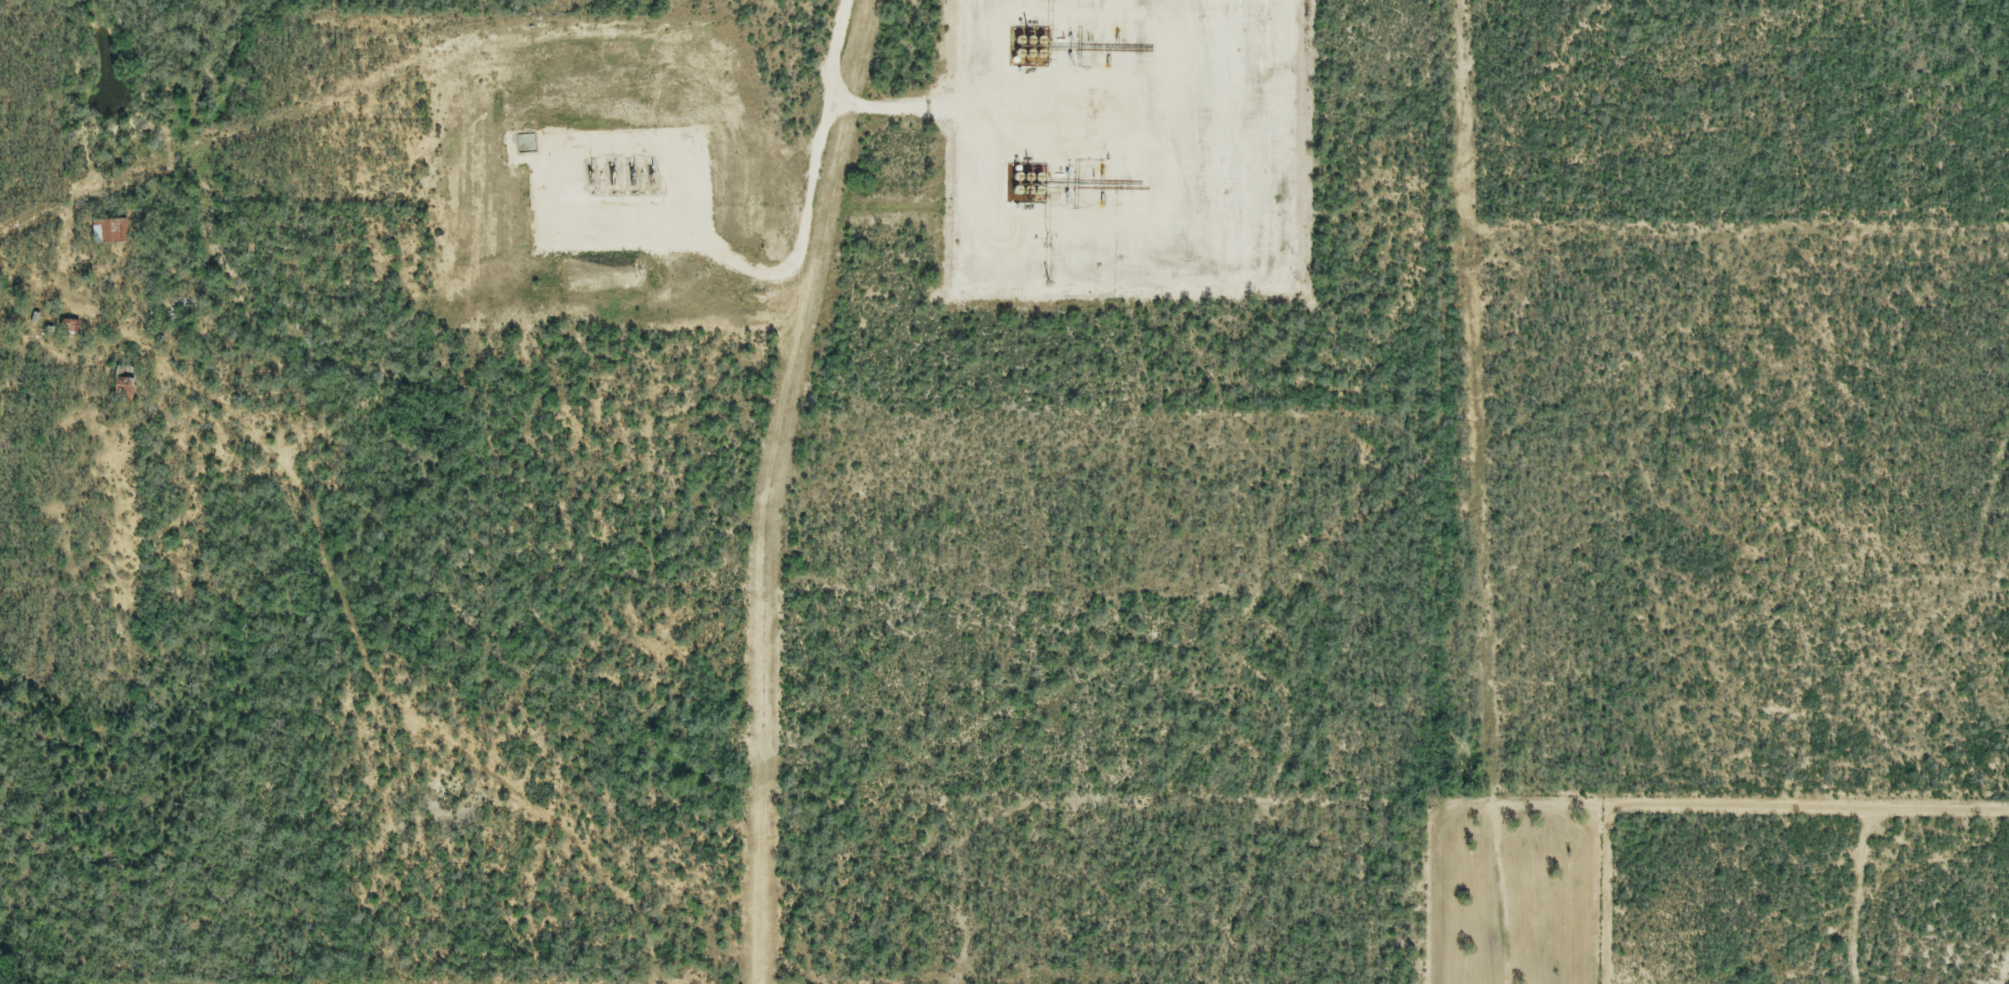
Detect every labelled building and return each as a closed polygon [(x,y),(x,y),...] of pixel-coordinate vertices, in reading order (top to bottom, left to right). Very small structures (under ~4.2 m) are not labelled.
[(125,221),(91,221),(91,245),(125,245),(125,221)] [(62,338),(76,338),(76,322),(62,322),(62,338)]
